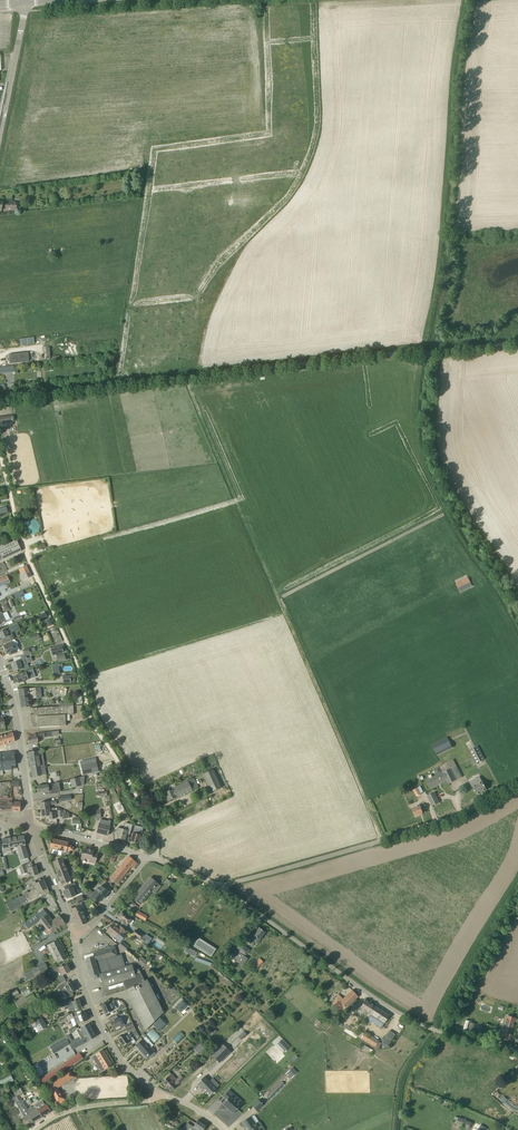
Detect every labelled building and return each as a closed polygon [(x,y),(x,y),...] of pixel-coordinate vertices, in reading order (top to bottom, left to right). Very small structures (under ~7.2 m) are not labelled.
[(10,209),(16,210),(17,203),(11,202),(11,204),(3,203),(0,202),(0,210),(2,210),(2,207),(10,208),(10,209)] [(28,352),(9,355),(10,364),(29,362),(28,352)] [(39,519),(27,519),(26,533),(39,534),(39,519)] [(2,558),(2,559),(22,551),(16,539),(0,546),(0,558),(2,558)] [(20,569),(25,579),(31,576),(27,566),(20,569)] [(10,582),(7,576),(1,579),(4,585),(10,582)] [(473,586),(468,577),(456,583),(460,592),(473,586)] [(23,590),(14,595),(16,599),(22,597),(21,596),(25,594),(23,590)] [(47,627),(53,625),(50,618),(44,621),(47,627)] [(12,633),(19,630),(20,629),(17,624),(9,627),(10,628),(0,632),(0,637),(1,639),(9,636),(11,640),(14,639),(12,633)] [(32,636),(35,641),(41,638),(38,633),(32,636)] [(12,641),(13,642),(4,645),(7,654),(9,653),(10,655),(17,652),(20,651),(18,645),(18,644),(18,642),(16,641),(15,639),(12,641)] [(64,653),(63,648),(65,647),(64,644),(51,648),(53,656),(64,653)] [(26,654),(20,656),(22,660),(11,663),(14,671),(24,668),(24,666),(28,665),(27,663),(28,663),(26,658),(27,658),(26,654)] [(56,656),(58,663),(66,660),(64,654),(56,656)] [(58,664),(52,665),(53,674),(59,673),(58,666),(62,666),(62,664),(58,664)] [(30,671),(26,672),(16,675),(18,683),(29,680),(29,679),(32,678),(30,671)] [(32,699),(36,698),(35,688),(28,689),(28,688),(19,690),(20,699),(21,708),(30,706),(30,703),(32,702),(32,699)] [(37,723),(38,727),(66,726),(65,714),(68,713),(68,715),(74,715),(73,706),(59,706),(33,708),(34,708),(34,714),(30,715),(30,724),(37,723)] [(59,731),(53,731),(33,734),(33,736),(28,737),(29,744),(38,743),(38,738),(45,737),(54,736),(59,735),(59,731)] [(6,744),(14,742),(15,741),(13,733),(0,736),(0,745),(6,744)] [(432,745),(437,755),(453,747),(447,737),(432,745)] [(470,750),(477,763),(484,759),(477,747),(470,750)] [(33,776),(46,774),(42,750),(29,753),(33,776)] [(12,770),(12,766),(16,766),(15,752),(15,751),(8,752),(0,753),(0,771),(12,770)] [(111,761),(97,765),(99,772),(113,768),(111,761)] [(96,762),(81,765),(84,775),(99,772),(96,762)] [(462,777),(456,766),(426,781),(430,789),(447,780),(449,784),(462,777)] [(203,773),(211,792),(221,787),(213,768),(203,773)] [(70,779),(70,780),(72,788),(81,786),(79,777),(70,779)] [(473,787),(477,795),(487,790),(482,782),(479,777),(470,782),(473,787)] [(199,788),(194,778),(172,788),(173,789),(165,793),(169,801),(176,797),(177,798),(199,788)] [(60,791),(59,782),(54,783),(55,784),(37,786),(38,792),(49,791),(49,794),(56,793),(56,792),(60,791)] [(439,803),(434,792),(427,796),(433,806),(439,803)] [(2,811),(12,812),(12,802),(12,799),(0,799),(0,811),(2,811)] [(41,810),(50,809),(49,805),(57,804),(57,801),(40,803),(41,810)] [(21,802),(12,802),(12,812),(20,812),(21,802)] [(427,808),(426,805),(421,806),(413,809),(416,816),(423,813),(422,810),(427,808)] [(50,809),(41,810),(42,817),(49,816),(49,819),(56,818),(55,811),(50,812),(50,809)] [(99,823),(97,833),(108,835),(110,826),(105,825),(106,820),(101,819),(99,823)] [(125,840),(127,834),(130,835),(133,825),(125,823),(124,829),(118,828),(116,833),(118,833),(117,838),(125,840)] [(143,828),(135,825),(131,842),(138,844),(141,835),(143,828)] [(21,860),(28,858),(26,849),(27,849),(26,847),(25,847),(25,845),(26,845),(24,836),(2,840),(4,852),(11,851),(10,848),(17,847),(21,860)] [(65,854),(66,854),(69,855),(70,851),(73,850),(73,851),(73,850),(74,847),(73,847),(71,845),(72,844),(71,844),(71,845),(71,843),(68,842),(64,841),(60,841),(60,840),(56,840),(56,839),(55,839),(52,839),(51,838),(51,839),(49,848),(49,849),(50,848),(53,849),(53,850),(54,850),(54,849),(57,850),(57,851),(58,851),(58,850),(62,851),(62,852),(62,851),(66,852),(65,854)] [(84,849),(81,857),(89,859),(89,862),(95,863),(98,854),(93,852),(94,850),(89,849),(88,850),(84,849)] [(137,863),(132,858),(129,856),(110,879),(117,884),(131,866),(134,868),(137,863)] [(62,885),(71,881),(63,858),(53,862),(62,885)] [(29,877),(31,876),(38,874),(36,866),(28,868),(26,869),(25,865),(20,867),(22,874),(27,872),(29,872),(30,873),(28,873),(28,874),(28,876),(29,877)] [(133,898),(140,904),(154,888),(155,887),(158,884),(151,878),(133,898)] [(164,882),(168,886),(172,883),(167,878),(164,882)] [(43,880),(41,881),(40,879),(38,880),(33,882),(36,889),(28,892),(28,891),(25,892),(26,894),(25,894),(6,904),(10,912),(20,907),(29,903),(45,895),(50,892),(43,880)] [(75,886),(76,886),(75,883),(64,887),(65,890),(64,890),(67,899),(76,895),(74,890),(76,890),(75,886)] [(104,897),(106,898),(108,895),(106,895),(109,892),(101,886),(99,889),(97,888),(94,893),(87,887),(84,891),(86,893),(90,898),(91,896),(99,902),(104,897)] [(81,906),(81,902),(84,901),(82,896),(76,899),(78,903),(76,904),(77,907),(72,909),(73,911),(79,926),(87,923),(83,913),(85,912),(82,905),(81,906)] [(48,914),(44,910),(44,909),(40,912),(29,921),(33,926),(40,920),(45,927),(53,921),(48,914)] [(126,926),(132,918),(123,911),(118,918),(119,919),(118,920),(126,926)] [(138,911),(136,915),(145,920),(147,917),(138,911)] [(47,930),(45,932),(48,935),(50,934),(51,934),(65,924),(59,916),(53,921),(45,927),(47,930)] [(107,931),(120,942),(128,932),(120,926),(119,928),(113,924),(107,931)] [(257,944),(260,939),(265,932),(259,928),(248,942),(252,946),(255,942),(257,944)] [(144,942),(146,939),(145,936),(136,930),(133,934),(144,942)] [(161,949),(166,940),(159,936),(154,944),(161,949)] [(56,964),(59,963),(67,958),(58,940),(47,945),(56,964)] [(211,957),(216,949),(203,940),(198,948),(211,957)] [(122,942),(119,946),(125,951),(128,947),(122,942)] [(245,957),(250,950),(240,943),(230,956),(233,957),(243,965),(248,959),(247,958),(245,957)] [(139,969),(134,971),(132,964),(125,966),(122,954),(118,955),(115,946),(93,953),(94,957),(85,959),(90,977),(99,974),(103,987),(123,981),(126,990),(125,990),(145,1031),(164,1012),(147,979),(145,981),(139,969)] [(146,963),(147,962),(140,956),(137,961),(149,970),(150,968),(148,965),(146,963)] [(35,961),(38,966),(31,970),(34,977),(42,973),(39,967),(45,964),(42,958),(35,961)] [(258,967),(263,963),(260,959),(254,964),(258,967)] [(56,972),(60,970),(62,975),(70,971),(70,970),(70,969),(69,967),(68,967),(67,964),(63,967),(62,965),(52,971),(54,976),(58,974),(56,972)] [(67,981),(57,987),(62,993),(64,992),(68,998),(73,995),(72,992),(76,989),(71,982),(69,984),(67,981)] [(341,1013),(346,1008),(358,997),(352,990),(343,999),(339,995),(334,999),(335,1001),(332,1004),(337,1009),(341,1013)] [(181,1011),(188,1005),(181,998),(175,1003),(181,1011)] [(72,1011),(75,1010),(82,1007),(79,999),(72,1002),(67,1004),(65,1000),(57,1005),(59,1009),(66,1005),(67,1005),(68,1008),(71,1007),(72,1011)] [(371,1014),(367,1019),(381,1028),(389,1016),(374,1005),(365,1000),(360,1008),(371,1014)] [(105,1014),(114,1010),(110,1002),(102,1006),(105,1014)] [(254,1016),(250,1019),(255,1024),(262,1018),(256,1011),(253,1014),(254,1016)] [(76,1016),(73,1017),(74,1020),(78,1019),(79,1023),(88,1020),(85,1012),(76,1015),(76,1016)] [(516,1019),(508,1016),(501,1038),(510,1041),(516,1019)] [(46,1019),(44,1020),(42,1017),(34,1022),(40,1031),(48,1027),(45,1023),(47,1022),(46,1019)] [(122,1027),(125,1025),(121,1017),(110,1022),(115,1031),(122,1027)] [(159,1030),(165,1023),(160,1018),(153,1024),(159,1030)] [(240,1028),(245,1033),(250,1028),(245,1023),(240,1028)] [(72,1050),(74,1049),(96,1037),(89,1024),(76,1030),(80,1036),(69,1042),(66,1037),(51,1046),(54,1052),(69,1044),(72,1050)] [(134,1025),(126,1029),(128,1032),(131,1031),(135,1036),(138,1034),(134,1025)] [(154,1042),(160,1036),(152,1028),(146,1034),(154,1042)] [(388,1045),(395,1034),(389,1030),(382,1042),(388,1045)] [(174,1039),(178,1043),(184,1035),(179,1032),(174,1039)] [(130,1041),(131,1040),(126,1033),(118,1039),(123,1046),(125,1044),(126,1044),(128,1047),(133,1044),(130,1041)] [(378,1042),(378,1041),(365,1033),(361,1039),(378,1049),(381,1043),(378,1042)] [(156,1053),(143,1039),(135,1047),(139,1051),(140,1050),(146,1057),(147,1057),(149,1059),(156,1053)] [(282,1040),(277,1044),(278,1045),(285,1051),(289,1047),(282,1040)] [(222,1043),(211,1054),(219,1062),(230,1052),(222,1043)] [(200,1056),(206,1050),(200,1044),(194,1049),(200,1056)] [(113,1065),(103,1050),(92,1056),(102,1072),(113,1065)] [(83,1055),(81,1056),(79,1053),(39,1080),(42,1085),(61,1072),(82,1057),(83,1058),(84,1057),(83,1055)] [(287,1073),(292,1078),(297,1072),(293,1067),(287,1073)] [(69,1071),(46,1087),(56,1105),(64,1100),(57,1088),(73,1077),(69,1071)] [(171,1091),(184,1079),(181,1076),(177,1080),(171,1074),(162,1082),(166,1086),(168,1088),(171,1091)] [(0,1080),(0,1087),(13,1080),(11,1075),(10,1075),(0,1080)] [(211,1094),(218,1086),(205,1075),(198,1082),(211,1094)] [(278,1091),(282,1086),(280,1084),(276,1088),(268,1096),(268,1097),(270,1098),(270,1099),(278,1091)] [(15,1102),(6,1087),(4,1088),(2,1086),(0,1088),(8,1102),(9,1102),(10,1105),(19,1120),(20,1119),(25,1127),(51,1112),(46,1104),(45,1105),(43,1100),(35,1105),(35,1106),(32,1108),(31,1106),(27,1108),(21,1098),(15,1102)] [(16,1096),(23,1092),(20,1087),(13,1091),(16,1096)] [(233,1093),(232,1092),(229,1090),(223,1096),(227,1099),(226,1100),(223,1104),(224,1105),(234,1113),(241,1105),(230,1096),(233,1093)] [(262,1102),(261,1103),(258,1100),(257,1101),(252,1106),(256,1110),(257,1111),(264,1105),(262,1103),(262,1102)] [(247,1129),(262,1129),(264,1129),(259,1121),(255,1124),(250,1116),(241,1122),(247,1129)] [(459,1117),(459,1118),(455,1116),(451,1126),(455,1128),(457,1124),(469,1129),(472,1123),(459,1117)] [(207,1125),(198,1119),(191,1129),(203,1129),(207,1125)]
